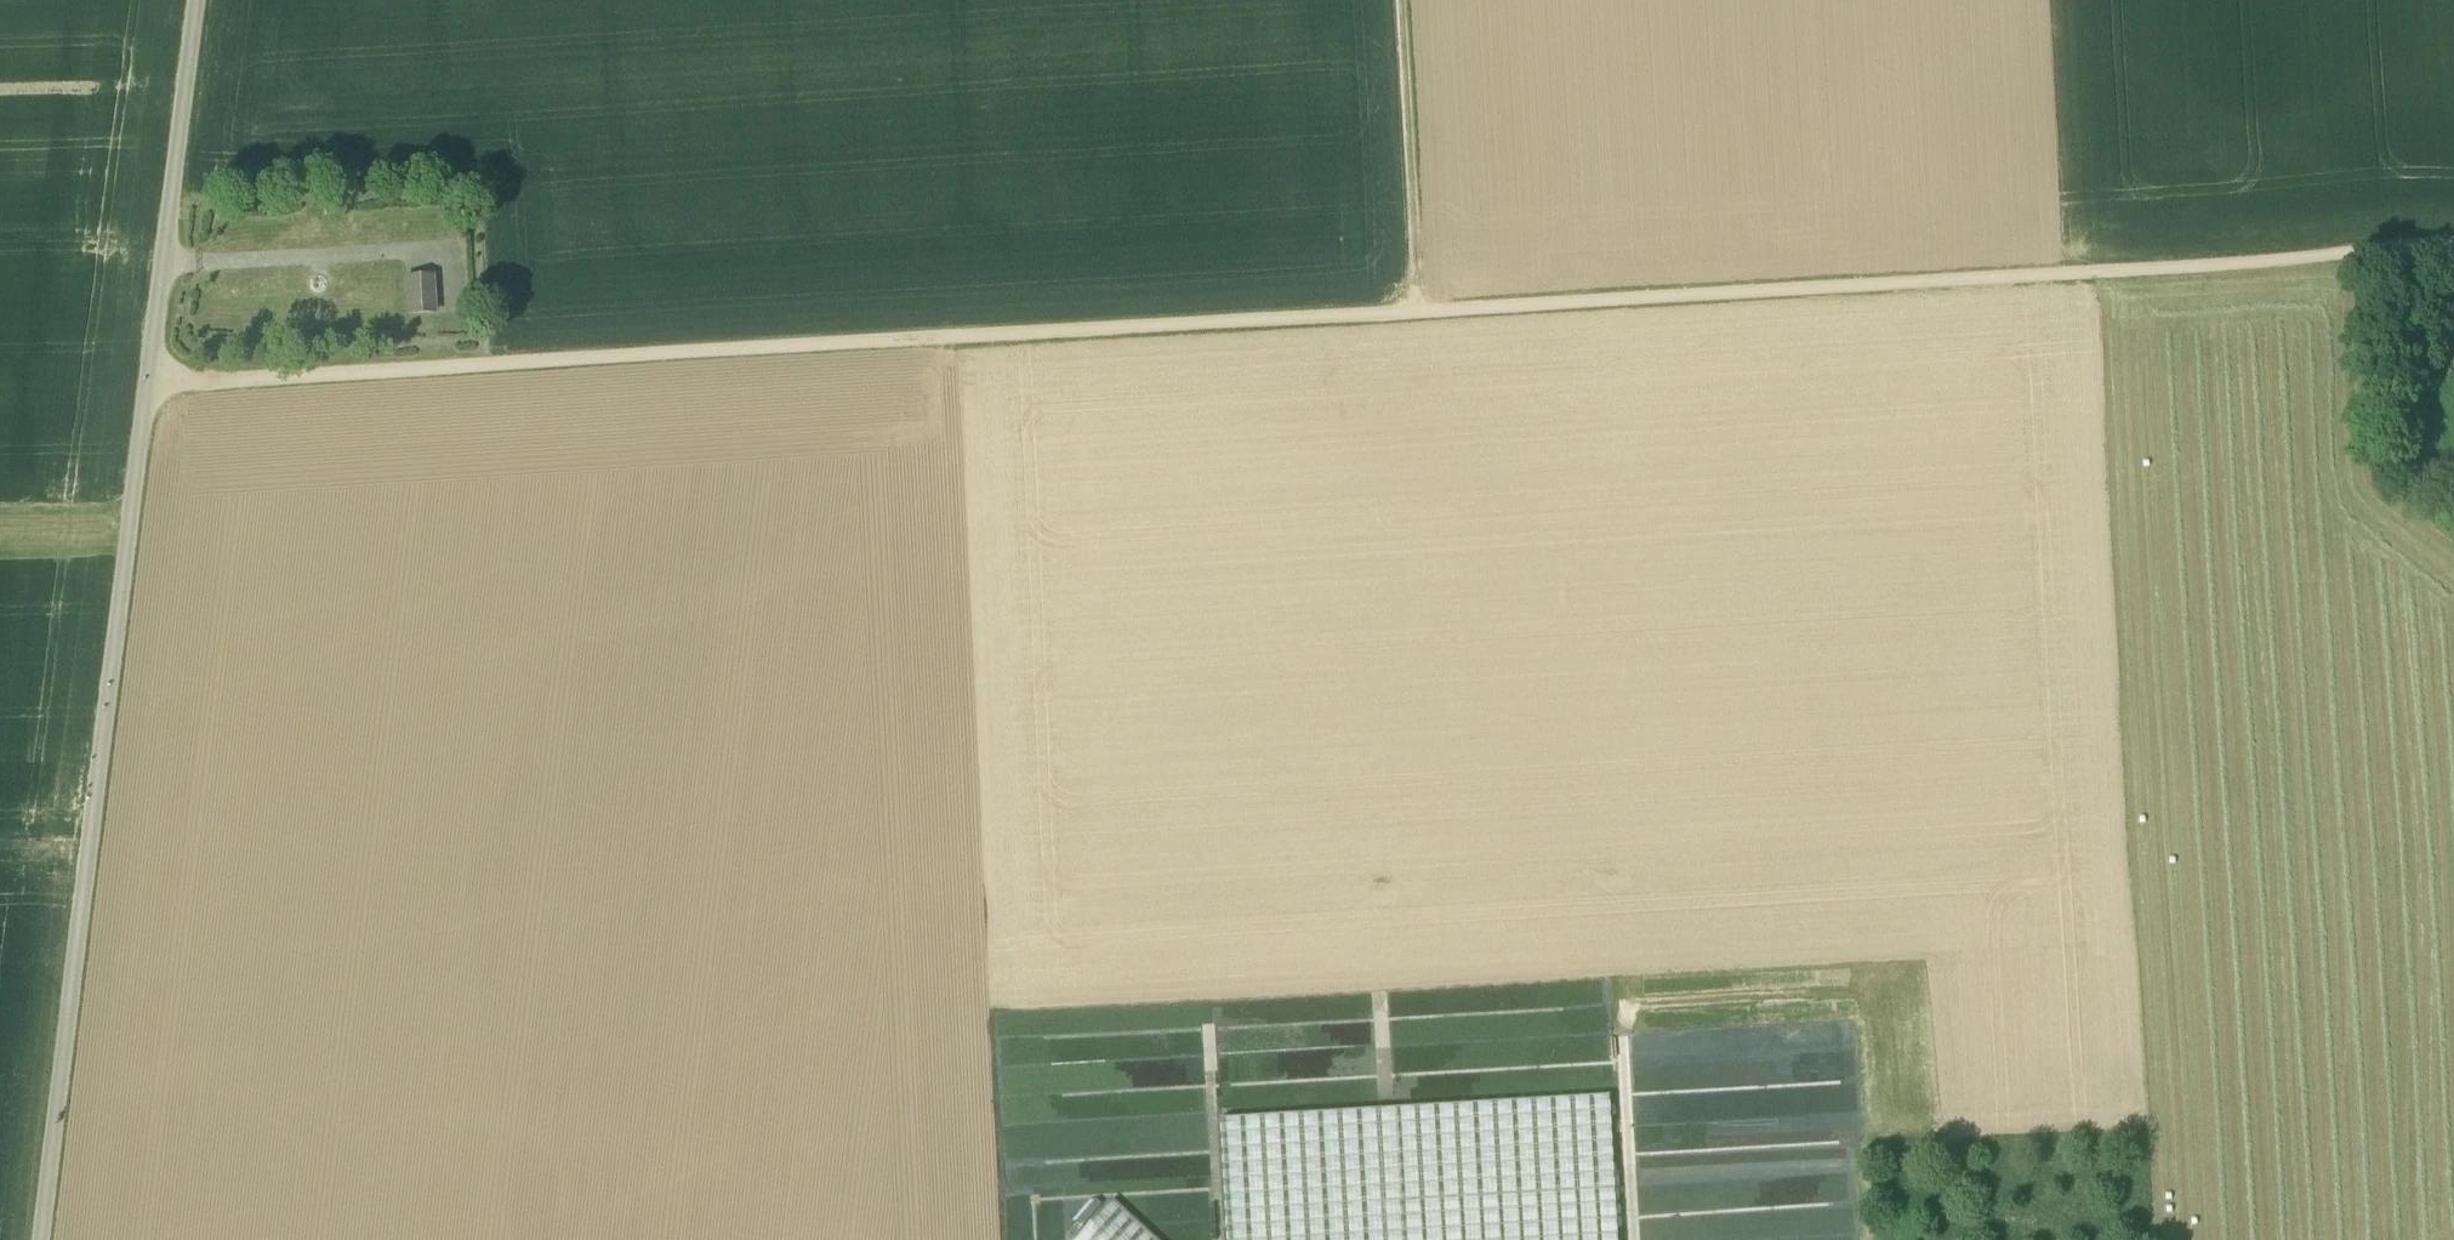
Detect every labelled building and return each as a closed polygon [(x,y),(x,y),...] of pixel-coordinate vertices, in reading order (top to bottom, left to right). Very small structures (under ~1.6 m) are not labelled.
[(406,279),(408,315),(433,314),(431,278),(406,279)] [(1401,1202),(1615,1190),(1610,1097),(1221,1120),(1228,1239),(1403,1239),(1401,1202)] [(1403,1239),(1618,1239),(1615,1190),(1401,1202),(1403,1239)] [(1113,1202),(1078,1239),(1155,1239),(1113,1202)]
